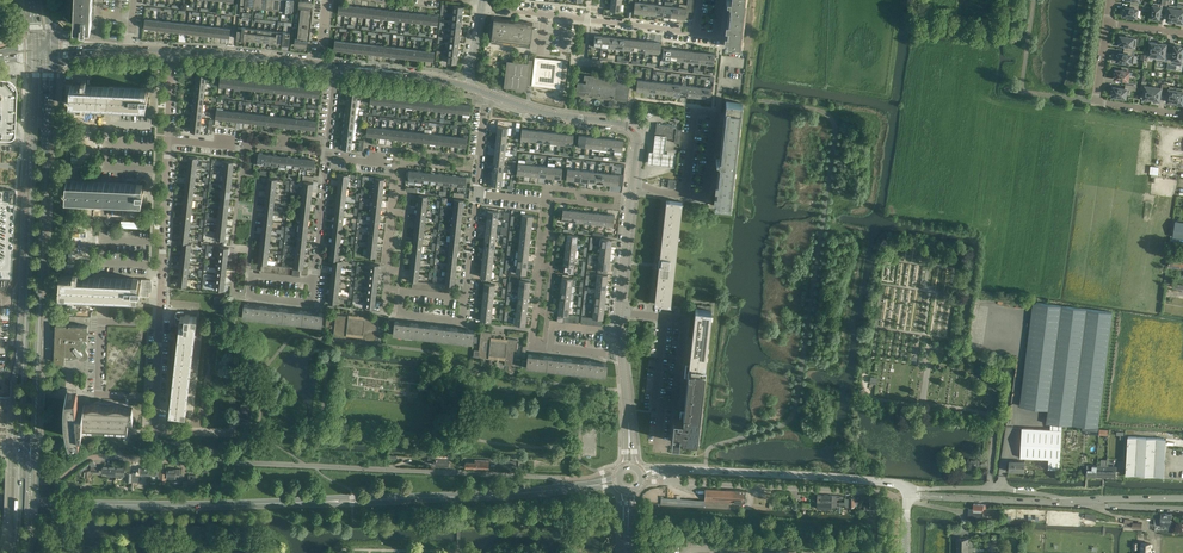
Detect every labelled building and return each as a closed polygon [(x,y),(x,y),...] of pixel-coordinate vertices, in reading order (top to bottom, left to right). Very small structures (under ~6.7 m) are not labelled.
[(79,25),(79,24),(82,24),(82,25),(82,26),(84,26),(86,26),(86,27),(87,28),(88,28),(89,28),(89,29),(90,29),(91,29),(92,29),(93,28),(94,28),(95,27),(96,22),(94,22),(94,16),(91,16),(92,0),(76,0),(75,18),(75,24),(79,25)] [(286,10),(285,10),(285,11),(288,11),(292,11),(294,0),(287,0),(286,10)] [(313,8),(312,8),(312,5),(311,5),(311,1),(301,0),(300,0),(299,4),(298,7),(301,7),(301,12),(312,13),(313,8)] [(725,10),(730,11),(727,34),(726,46),(740,48),(745,4),(747,5),(747,0),(727,0),(725,10)] [(1151,17),(1154,18),(1159,19),(1161,10),(1164,11),(1166,0),(1162,0),(1161,4),(1153,2),(1151,17)] [(1164,11),(1168,11),(1167,20),(1172,21),(1172,20),(1175,21),(1177,6),(1169,5),(1170,0),(1167,0),(1166,0),(1164,11)] [(621,3),(610,2),(609,10),(620,11),(621,3)] [(641,13),(642,3),(634,2),(633,12),(641,13)] [(641,13),(648,14),(650,4),(642,3),(641,13)] [(345,14),(346,5),(339,4),(338,13),(345,14)] [(648,14),(656,15),(657,5),(650,4),(648,14)] [(1139,5),(1131,4),(1130,8),(1126,7),(1126,9),(1124,9),(1123,15),(1128,16),(1128,17),(1132,17),(1137,17),(1139,5)] [(354,6),(346,5),(345,14),(353,15),(354,6)] [(452,13),(462,14),(463,6),(453,5),(452,13)] [(656,15),(663,16),(664,5),(657,5),(656,15)] [(663,16),(670,17),(672,6),(664,5),(663,16)] [(353,15),(360,16),(361,7),(354,6),(353,15)] [(670,17),(678,18),(679,7),(672,6),(670,17)] [(686,8),(679,7),(678,18),(685,18),(685,17),(686,14),(686,11),(687,8),(686,8)] [(374,18),(381,18),(382,9),(375,8),(374,18)] [(395,20),(402,21),(403,12),(396,11),(395,20)] [(311,24),(312,13),(301,12),(299,23),(311,24)] [(402,21),(409,22),(410,12),(403,12),(402,21)] [(416,22),(423,23),(424,14),(417,13),(416,22)] [(452,13),(451,20),(461,21),(462,14),(452,13)] [(423,23),(430,24),(431,15),(424,14),(423,23)] [(431,15),(430,24),(438,25),(439,16),(431,15)] [(533,23),(518,21),(494,18),(491,43),(492,40),(530,44),(529,47),(530,47),(533,23)] [(143,28),(151,29),(152,20),(144,19),(143,28)] [(151,29),(158,30),(159,20),(152,20),(151,29)] [(158,30),(165,30),(166,21),(159,20),(158,30)] [(460,28),(461,21),(451,20),(451,27),(460,28)] [(180,23),(173,22),(172,31),(179,32),(180,23)] [(188,24),(180,23),(179,32),(186,33),(188,24)] [(310,35),(311,24),(299,23),(298,34),(310,35)] [(201,25),(194,24),(193,33),(201,34),(201,25)] [(209,26),(201,25),(201,34),(208,35),(209,26)] [(216,27),(209,26),(208,35),(215,36),(216,27)] [(223,28),(216,27),(215,36),(222,37),(223,28)] [(244,40),(244,39),(245,27),(242,27),(238,27),(237,38),(241,39),(244,40)] [(460,35),(460,28),(451,27),(450,34),(460,35)] [(223,28),(222,37),(229,38),(230,28),(223,28)] [(283,31),(283,32),(282,44),(285,44),(289,44),(290,32),(286,32),(283,31)] [(309,40),(310,35),(298,34),(297,38),(295,38),(295,41),(294,45),(306,46),(307,42),(308,43),(308,40),(309,40)] [(459,42),(460,35),(450,34),(449,41),(459,42)] [(594,35),(593,46),(601,47),(602,36),(594,35)] [(602,36),(601,47),(608,48),(610,37),(602,36)] [(1124,49),(1135,51),(1137,38),(1129,37),(1129,36),(1125,36),(1125,37),(1120,36),(1119,43),(1121,43),(1121,45),(1124,45),(1124,49)] [(608,48),(616,48),(617,38),(610,37),(608,48)] [(616,48),(623,49),(624,39),(617,38),(616,48)] [(623,49),(630,50),(632,39),(624,39),(623,49)] [(630,50),(638,51),(639,40),(632,39),(630,50)] [(341,51),(342,41),(334,40),(333,50),(341,51)] [(638,51),(645,52),(646,41),(639,40),(638,51)] [(350,42),(342,41),(341,51),(349,51),(350,42)] [(449,41),(448,48),(458,49),(459,42),(449,41)] [(645,52),(652,53),(654,42),(646,41),(645,52)] [(357,43),(350,42),(349,51),(356,52),(357,43)] [(654,42),(652,53),(660,53),(661,43),(654,42)] [(1148,57),(1156,58),(1158,44),(1156,43),(1150,42),(1149,51),(1145,50),(1144,61),(1148,62),(1148,57)] [(1166,44),(1161,43),(1161,44),(1158,44),(1156,58),(1164,60),(1164,61),(1168,62),(1169,54),(1165,53),(1166,44)] [(371,45),(364,44),(363,53),(370,54),(371,45)] [(378,45),(371,45),(370,54),(377,55),(378,45)] [(385,46),(378,45),(377,55),(384,55),(385,46)] [(1174,46),(1173,54),(1169,54),(1168,62),(1172,62),(1172,59),(1181,61),(1182,56),(1182,54),(1182,52),(1182,50),(1182,47),(1180,47),(1180,46),(1175,45),(1175,46),(1174,46)] [(399,48),(392,47),(391,56),(398,57),(399,48)] [(406,49),(399,48),(398,57),(405,58),(406,49)] [(457,56),(458,49),(448,48),(447,55),(457,56)] [(669,59),(671,49),(663,48),(662,59),(669,59)] [(420,50),(413,49),(412,59),(419,59),(420,50)] [(678,50),(671,49),(669,59),(677,60),(678,50)] [(1135,51),(1124,49),(1123,54),(1120,53),(1119,55),(1118,55),(1117,61),(1122,62),(1122,63),(1125,63),(1130,63),(1132,51),(1135,51)] [(427,51),(420,50),(419,59),(426,60),(427,51)] [(685,51),(678,50),(677,60),(684,61),(685,51)] [(427,51),(426,60),(433,61),(435,52),(427,51)] [(693,51),(685,51),(684,61),(691,62),(693,51)] [(700,52),(693,51),(691,62),(699,63),(700,52)] [(707,53),(700,52),(699,63),(706,64),(707,53)] [(707,53),(706,64),(714,65),(715,54),(707,53)] [(457,56),(447,55),(446,62),(456,64),(457,56)] [(528,65),(520,64),(511,63),(508,65),(506,84),(508,86),(523,88),(526,86),(526,85),(529,85),(532,86),(532,84),(555,87),(558,85),(560,63),(558,61),(538,58),(535,60),(528,60),(528,65)] [(1125,84),(1136,86),(1137,82),(1128,80),(1130,71),(1125,71),(1125,70),(1121,69),(1121,70),(1116,69),(1116,73),(1115,73),(1114,78),(1115,78),(1115,79),(1126,80),(1125,84)] [(195,81),(205,83),(206,75),(196,74),(195,81)] [(609,82),(610,78),(584,75),(584,80),(586,80),(586,84),(577,83),(576,94),(577,94),(585,95),(585,92),(587,92),(587,93),(589,93),(588,95),(590,95),(597,96),(597,94),(599,94),(601,94),(601,97),(602,97),(609,98),(610,95),(611,96),(613,96),(613,97),(615,97),(624,98),(625,102),(624,102),(627,103),(630,81),(624,80),(623,81),(621,80),(620,80),(618,80),(617,75),(618,78),(615,79),(615,81),(609,82)] [(226,87),(227,77),(220,77),(219,86),(226,87)] [(226,87),(233,87),(234,78),(227,77),(226,87)] [(233,87),(240,88),(241,79),(234,78),(233,87)] [(3,140),(8,140),(10,140),(11,140),(11,139),(13,139),(13,138),(14,137),(14,136),(15,135),(15,129),(15,125),(15,115),(16,89),(16,87),(15,86),(14,84),(13,83),(12,82),(10,81),(8,80),(8,79),(6,79),(5,79),(4,79),(3,79),(2,79),(1,79),(0,79),(0,140),(3,140)] [(240,88),(247,89),(249,80),(241,79),(240,88)] [(247,89),(255,90),(256,81),(249,80),(247,89)] [(643,91),(645,80),(637,80),(636,90),(643,91)] [(652,81),(645,80),(643,91),(651,92),(652,81)] [(195,81),(195,88),(205,90),(205,83),(195,81)] [(255,90),(262,91),(263,81),(256,81),(255,90)] [(262,91),(269,91),(270,82),(263,81),(262,91)] [(651,92),(658,93),(660,82),(652,81),(651,92)] [(1145,89),(1143,98),(1149,99),(1149,98),(1152,99),(1153,87),(1145,86),(1146,81),(1142,81),(1141,89),(1145,89)] [(269,91),(276,92),(277,83),(270,82),(269,91)] [(658,93),(666,94),(667,83),(660,82),(658,93)] [(276,92),(283,93),(284,84),(277,83),(276,92)] [(666,94),(673,95),(674,84),(667,83),(666,94)] [(283,93),(290,94),(291,85),(284,84),(283,93)] [(673,95),(680,96),(682,85),(674,84),(673,95)] [(1136,90),(1136,86),(1125,84),(1125,89),(1114,87),(1114,88),(1113,87),(1112,93),(1113,93),(1112,96),(1117,97),(1121,98),(1121,97),(1126,98),(1127,89),(1136,90)] [(1161,88),(1153,87),(1152,99),(1154,99),(1154,100),(1159,101),(1161,92),(1165,92),(1166,84),(1162,84),(1161,88)] [(1172,103),(1173,102),(1175,102),(1177,87),(1169,86),(1170,85),(1166,84),(1165,92),(1168,93),(1167,102),(1172,103)] [(140,105),(142,105),(142,108),(149,109),(149,104),(150,104),(150,98),(147,97),(148,93),(146,93),(147,88),(71,85),(70,102),(71,102),(138,105),(140,105)] [(290,94),(297,95),(298,85),(291,85),(290,94)] [(305,86),(298,85),(297,95),(304,95),(305,86)] [(680,96),(688,96),(689,86),(682,85),(680,96)] [(313,87),(305,86),(304,95),(312,96),(313,87)] [(688,96),(695,97),(696,86),(689,86),(688,96)] [(695,97),(702,98),(703,87),(696,86),(695,97)] [(320,88),(313,87),(312,96),(319,97),(320,88)] [(703,87),(702,98),(710,99),(711,88),(703,87)] [(195,88),(194,96),(204,97),(205,90),(195,88)] [(347,99),(357,100),(358,92),(348,91),(347,99)] [(378,95),(371,94),(370,103),(377,103),(378,95)] [(385,95),(378,95),(377,103),(384,104),(385,95)] [(194,96),(193,103),(203,104),(204,97),(194,96)] [(399,97),(392,96),(391,105),(398,106),(399,97)] [(407,98),(399,97),(398,106),(406,107),(407,98)] [(414,99),(407,98),(406,107),(413,108),(414,99)] [(356,107),(357,100),(347,99),(346,106),(356,107)] [(421,99),(414,99),(413,108),(420,108),(421,99)] [(428,100),(421,99),(420,108),(427,109),(428,100)] [(435,101),(428,100),(427,109),(434,110),(435,101)] [(442,102),(435,101),(434,110),(441,111),(442,102)] [(716,206),(729,207),(734,164),(736,164),(743,108),(741,108),(741,103),(728,101),(721,158),(719,158),(719,159),(716,158),(715,170),(720,170),(716,206)] [(449,103),(442,102),(441,111),(448,112),(449,103)] [(193,103),(192,110),(202,111),(203,104),(193,103)] [(456,103),(449,103),(448,112),(455,112),(456,103)] [(471,105),(463,104),(462,113),(470,114),(471,105)] [(355,114),(356,107),(346,106),(345,113),(355,114)] [(223,119),(224,110),(216,109),(215,118),(223,119)] [(192,110),(191,117),(201,118),(202,111),(192,110)] [(231,111),(224,110),(223,119),(230,120),(231,111)] [(238,112),(231,111),(230,120),(237,121),(238,112)] [(245,113),(238,112),(237,121),(244,122),(245,113)] [(252,113),(245,113),(244,122),(251,122),(252,113)] [(259,114),(252,113),(251,122),(258,123),(259,114)] [(354,121),(355,114),(345,113),(345,120),(354,121)] [(266,115),(259,114),(258,123),(265,124),(266,115)] [(273,116),(266,115),(265,124),(272,125),(273,116)] [(280,117),(273,116),(272,125),(279,126),(280,117)] [(191,117),(191,124),(201,125),(201,118),(191,117)] [(287,117),(280,117),(279,126),(286,126),(287,117)] [(295,118),(287,117),(286,126),(294,127),(295,118)] [(302,119),(295,118),(294,127),(301,128),(302,119)] [(309,120),(302,119),(301,128),(308,129),(309,120)] [(315,130),(316,121),(309,120),(308,129),(315,130)] [(354,128),(354,121),(345,120),(344,127),(354,128)] [(201,125),(191,124),(190,131),(200,133),(201,125)] [(680,143),(682,129),(679,129),(676,128),(676,126),(656,124),(655,136),(666,137),(674,138),(674,142),(677,143),(680,143)] [(373,136),(374,127),(367,126),(366,135),(373,136)] [(496,134),(507,135),(508,127),(497,126),(496,134)] [(353,135),(354,128),(344,127),(343,134),(353,135)] [(382,128),(374,127),(373,136),(381,137),(382,128)] [(381,137),(388,138),(389,129),(382,128),(381,137)] [(388,138),(395,139),(396,130),(389,129),(388,138)] [(528,140),(529,130),(522,129),(520,140),(528,140)] [(395,139),(402,140),(403,130),(396,130),(395,139)] [(402,140),(409,140),(410,131),(403,130),(402,140)] [(536,130),(529,130),(528,140),(535,141),(536,130)] [(544,131),(536,130),(535,141),(543,142),(544,131)] [(409,140),(416,141),(417,132),(410,131),(409,140)] [(551,132),(544,131),(543,142),(550,143),(551,132)] [(416,141),(423,142),(424,133),(417,132),(416,141)] [(559,133),(551,132),(550,143),(557,144),(559,133)] [(423,142),(430,143),(431,134),(424,133),(423,142)] [(566,134),(559,133),(557,144),(565,145),(566,134)] [(352,142),(353,135),(343,134),(342,141),(352,142)] [(430,143),(437,144),(438,134),(431,134),(430,143)] [(437,144),(445,144),(446,135),(438,134),(437,144)] [(496,134),(495,141),(506,142),(507,135),(496,134)] [(566,134),(565,145),(572,145),(573,135),(566,134)] [(445,144),(452,145),(453,136),(446,135),(445,144)] [(578,135),(577,146),(585,147),(586,136),(578,135)] [(586,136),(585,147),(592,148),(593,137),(586,136)] [(666,137),(655,136),(654,144),(653,151),(651,151),(649,150),(647,164),(651,164),(669,166),(674,167),(675,153),(671,153),(664,152),(665,145),(666,137)] [(467,138),(460,137),(458,146),(465,147),(466,147),(467,138)] [(601,138),(593,137),(592,148),(600,149),(601,138)] [(608,139),(601,138),(600,149),(607,149),(608,139)] [(616,139),(608,139),(607,149),(614,150),(616,139)] [(616,139),(614,150),(622,151),(623,140),(616,139)] [(352,142),(342,141),(341,148),(351,150),(352,142)] [(495,141),(495,148),(505,150),(506,142),(495,141)] [(495,148),(494,156),(505,157),(505,150),(495,148)] [(257,163),(265,164),(266,154),(258,153),(258,154),(255,154),(254,164),(257,164),(257,163)] [(273,155),(266,154),(265,164),(272,165),(273,155)] [(272,165),(279,166),(280,156),(273,155),(272,165)] [(197,158),(188,156),(187,164),(197,165),(197,158)] [(279,166),(286,166),(287,157),(280,156),(279,166)] [(494,156),(493,163),(504,164),(505,157),(494,156)] [(286,166),(293,167),(294,157),(287,157),(286,166)] [(293,167),(300,168),(301,158),(294,157),(293,167)] [(300,168),(307,169),(308,159),(301,158),(300,168)] [(308,159),(307,169),(314,170),(316,160),(308,159)] [(224,160),(224,168),(233,169),(234,161),(224,160)] [(493,163),(492,170),(503,171),(504,164),(493,163)] [(524,175),(525,164),(518,163),(516,174),(524,175)] [(187,164),(187,171),(196,172),(197,165),(187,164)] [(533,165),(525,164),(524,175),(531,175),(533,165)] [(540,166),(533,165),(531,175),(539,176),(540,166)] [(547,166),(540,166),(539,176),(546,177),(547,166)] [(546,177),(553,178),(555,167),(547,166),(546,177)] [(555,167),(553,178),(561,179),(562,168),(555,167)] [(232,176),(233,169),(224,168),(223,175),(232,176)] [(573,180),(575,170),(567,169),(566,179),(573,180)] [(415,181),(417,171),(409,170),(408,180),(415,181)] [(502,179),(503,171),(492,170),(491,178),(502,179)] [(582,170),(575,170),(573,180),(581,181),(582,170)] [(581,181),(588,182),(589,171),(582,170),(581,181)] [(195,179),(196,172),(187,171),(186,178),(195,179)] [(424,172),(417,171),(415,181),(422,182),(424,172)] [(588,182),(596,183),(597,172),(589,171),(588,182)] [(431,173),(424,172),(422,182),(429,183),(431,173)] [(596,183),(603,184),(604,173),(597,172),(596,183)] [(339,173),(338,181),(347,182),(348,174),(339,173)] [(429,183),(437,183),(438,174),(431,173),(429,183)] [(603,184),(610,185),(612,174),(604,173),(603,184)] [(437,183),(444,184),(445,174),(438,174),(437,183)] [(444,184),(451,185),(452,175),(445,174),(444,184)] [(612,174),(610,185),(618,185),(619,175),(612,174)] [(451,185),(458,186),(459,176),(452,175),(451,185)] [(459,176),(458,186),(465,187),(466,177),(459,176)] [(383,186),(384,178),(375,177),(374,185),(383,186)] [(267,185),(276,186),(277,179),(268,178),(267,185)] [(502,179),(491,178),(490,185),(501,186),(502,179)] [(134,183),(133,183),(66,180),(66,197),(142,200),(142,193),(143,193),(144,188),(142,188),(142,186),(146,187),(146,182),(146,181),(146,180),(145,180),(145,179),(144,179),(143,179),(142,179),(141,179),(141,180),(140,180),(140,181),(139,181),(134,181),(134,183)] [(676,181),(669,180),(668,188),(675,189),(676,181)] [(338,181),(338,188),(347,189),(347,182),(338,181)] [(230,190),(231,183),(222,182),(221,189),(230,190)] [(303,189),(312,190),(313,183),(304,182),(303,189)] [(185,185),(184,192),(193,193),(194,186),(185,185)] [(267,185),(266,192),(275,193),(276,186),(267,185)] [(383,193),(383,186),(374,185),(374,192),(383,193)] [(346,196),(347,189),(338,188),(337,195),(346,196)] [(230,197),(230,190),(221,189),(220,196),(230,197)] [(311,197),(312,190),(303,189),(302,196),(311,197)] [(5,290),(10,279),(11,279),(15,191),(0,190),(0,289),(5,290)] [(184,192),(183,199),(193,200),(193,193),(184,192)] [(266,192),(265,199),(274,200),(275,193),(266,192)] [(382,200),(383,193),(374,192),(373,199),(382,200)] [(418,202),(427,203),(428,196),(419,194),(418,202)] [(345,203),(346,196),(337,195),(336,202),(345,203)] [(229,204),(230,197),(220,196),(220,203),(229,204)] [(311,204),(311,197),(302,196),(301,203),(311,204)] [(183,199),(183,206),(192,207),(193,200),(183,199)] [(265,199),(265,206),(274,207),(274,200),(265,199)] [(381,207),(382,200),(373,199),(372,206),(381,207)] [(454,206),(463,207),(464,200),(455,199),(454,206)] [(681,202),(668,200),(666,200),(660,257),(657,256),(655,268),(658,268),(655,303),(654,303),(654,304),(656,304),(670,306),(675,254),(681,202)] [(344,210),(345,203),(336,202),(335,209),(344,210)] [(418,202),(417,209),(426,210),(427,203),(418,202)] [(228,211),(229,204),(220,203),(219,210),(228,211)] [(310,212),(311,204),(301,203),(301,210),(310,212)] [(183,206),(182,213),(191,214),(192,207),(183,206)] [(265,206),(264,213),(273,214),(274,207),(265,206)] [(380,214),(381,207),(372,206),(371,213),(380,214)] [(454,206),(453,213),(462,214),(463,207),(454,206)] [(343,217),(344,210),(335,209),(334,216),(343,217)] [(417,209),(416,216),(425,217),(426,210),(417,209)] [(569,221),(570,210),(563,209),(562,220),(569,221)] [(301,210),(300,218),(309,219),(310,212),(301,210)] [(488,210),(487,218),(498,219),(498,211),(488,210)] [(578,211),(570,210),(569,221),(576,222),(578,211)] [(576,222),(584,222),(585,212),(578,211),(576,222)] [(584,222),(591,223),(592,213),(585,212),(584,222)] [(182,213),(181,221),(190,222),(191,214),(182,213)] [(264,213),(263,221),(272,222),(273,214),(264,213)] [(379,221),(380,214),(371,213),(370,220),(379,221)] [(453,213),(452,220),(461,221),(462,214),(453,213)] [(600,213),(592,213),(591,223),(598,224),(600,213)] [(598,224),(606,225),(607,214),(600,213),(598,224)] [(533,216),(525,215),(522,214),(521,222),(532,223),(533,216)] [(607,214),(606,225),(613,226),(615,215),(607,214)] [(343,224),(343,217),(334,216),(334,223),(343,224)] [(424,224),(425,217),(416,216),(415,223),(424,224)] [(226,225),(227,218),(218,217),(217,224),(226,225)] [(308,226),(309,219),(300,218),(299,224),(308,226)] [(497,226),(498,219),(487,218),(486,225),(497,226)] [(379,229),(379,221),(370,220),(370,227),(379,229)] [(452,220),(451,227),(460,228),(461,221),(452,220)] [(181,221),(180,228),(189,229),(190,222),(181,221)] [(1173,234),(1172,237),(1182,238),(1182,222),(1175,221),(1173,234)] [(521,222),(520,229),(531,230),(532,223),(521,222)] [(342,231),(343,224),(334,223),(333,230),(342,231)] [(424,231),(424,224),(415,223),(415,230),(424,231)] [(226,233),(226,225),(217,224),(216,232),(226,233)] [(299,224),(298,232),(307,233),(308,226),(299,224)] [(496,234),(497,226),(486,225),(485,232),(496,234)] [(378,236),(379,229),(370,227),(369,234),(378,236)] [(451,227),(451,234),(460,235),(460,228),(451,227)] [(520,229),(520,236),(530,238),(531,230),(520,229)] [(423,238),(424,231),(415,230),(414,237),(423,238)] [(226,233),(216,232),(216,239),(225,240),(226,233)] [(495,241),(496,234),(485,232),(484,240),(495,241)] [(261,234),(261,242),(270,243),(270,235),(261,234)] [(377,243),(378,236),(369,234),(368,242),(377,243)] [(451,234),(450,241),(459,242),(460,235),(451,234)] [(566,242),(577,243),(577,236),(567,234),(566,242)] [(180,235),(179,242),(191,243),(188,243),(189,236),(180,235)] [(520,236),(519,244),(530,245),(530,238),(520,236)] [(340,246),(341,238),(332,237),(331,244),(340,246)] [(422,245),(423,238),(414,237),(413,244),(422,245)] [(600,246),(611,247),(612,240),(601,238),(600,246)] [(306,247),(307,240),(297,239),(297,246),(306,247)] [(494,248),(495,241),(484,240),(483,247),(494,248)] [(450,241),(449,248),(458,249),(459,242),(450,241)] [(191,251),(191,243),(179,242),(182,242),(181,250),(191,251)] [(376,250),(377,243),(368,242),(367,249),(376,250)] [(566,242),(565,249),(576,250),(577,243),(566,242)] [(339,253),(340,246),(331,244),(330,252),(339,253)] [(421,252),(422,245),(413,244),(412,251),(421,252)] [(519,244),(518,251),(529,252),(530,245),(519,244)] [(220,246),(219,254),(228,255),(229,248),(229,247),(220,246)] [(305,254),(306,247),(297,246),(296,253),(305,254)] [(610,254),(611,247),(600,246),(600,253),(610,254)] [(493,256),(494,248),(483,247),(483,254),(493,256)] [(260,248),(259,256),(268,257),(269,249),(260,248)] [(449,248),(448,255),(457,256),(458,249),(449,248)] [(376,250),(367,249),(366,256),(375,257),(376,250)] [(565,249),(564,257),(575,258),(576,250),(565,249)] [(181,250),(181,257),(190,258),(191,251),(181,250)] [(420,259),(421,252),(412,251),(411,258),(420,259)] [(518,251),(517,259),(528,260),(529,252),(518,251)] [(330,252),(330,259),(342,260),(339,260),(339,253),(330,252)] [(304,261),(305,254),(296,253),(295,260),(304,261)] [(609,262),(610,254),(600,253),(599,261),(609,262)] [(219,254),(218,261),(227,262),(228,255),(219,254)] [(493,263),(493,256),(483,254),(482,262),(493,263)] [(448,255),(447,262),(456,263),(457,256),(448,255)] [(267,264),(268,257),(259,256),(258,263),(261,264),(265,264),(267,264)] [(181,257),(180,264),(189,265),(190,258),(181,257)] [(574,265),(575,258),(564,257),(563,264),(574,265)] [(420,266),(420,259),(411,258),(411,265),(420,266)] [(341,268),(342,260),(330,259),(333,260),(332,267),(341,268)] [(517,259),(516,266),(527,267),(528,260),(517,259)] [(303,268),(304,261),(295,260),(294,267),(303,268)] [(218,261),(217,268),(226,269),(227,262),(218,261)] [(609,262),(599,261),(598,268),(608,269),(609,262)] [(447,262),(447,269),(456,270),(456,263),(447,262)] [(492,270),(493,263),(482,262),(481,269),(492,270)] [(370,271),(379,272),(380,264),(370,263),(370,271)] [(180,264),(179,271),(188,272),(189,265),(180,264)] [(574,265),(563,264),(562,271),(573,273),(574,265)] [(419,274),(420,266),(411,265),(410,273),(419,274)] [(516,266),(515,273),(526,275),(527,267),(516,266)] [(341,275),(341,268),(332,267),(332,274),(341,275)] [(217,268),(216,275),(225,276),(226,269),(217,268)] [(447,269),(446,277),(455,278),(456,270),(447,269)] [(492,270),(481,269),(480,277),(485,277),(491,278),(492,270)] [(187,279),(188,272),(179,271),(178,278),(187,279)] [(370,271),(369,278),(378,279),(379,272),(370,271)] [(409,280),(412,281),(416,281),(418,281),(419,274),(410,273),(409,280)] [(596,281),(607,282),(608,275),(597,273),(596,281)] [(340,282),(341,275),(332,274),(331,281),(340,282)] [(132,295),(133,295),(134,295),(134,299),(141,299),(141,296),(140,296),(141,290),(149,291),(149,290),(151,290),(151,288),(151,285),(151,283),(151,281),(151,280),(150,280),(150,279),(141,279),(141,280),(138,280),(138,279),(62,276),(61,292),(62,292),(132,295)] [(447,285),(450,285),(454,285),(455,278),(446,277),(445,284),(447,285)] [(576,278),(573,278),(562,277),(561,284),(572,286),(575,286),(576,278)] [(187,279),(178,278),(177,285),(186,286),(187,279)] [(369,278),(368,285),(377,286),(378,279),(369,278)] [(519,287),(529,288),(530,281),(520,280),(519,287)] [(339,289),(340,282),(331,281),(330,288),(339,289)] [(596,281),(595,288),(606,290),(607,282),(596,281)] [(225,283),(216,282),(215,289),(224,290),(225,283)] [(483,291),(494,292),(495,284),(484,283),(483,291)] [(571,293),(572,286),(561,284),(560,292),(571,293)] [(368,285),(367,292),(376,293),(377,286),(368,285)] [(529,296),(529,288),(519,287),(518,294),(529,296)] [(595,288),(595,296),(605,297),(606,290),(595,288)] [(493,299),(494,292),(483,291),(483,298),(493,299)] [(570,300),(571,293),(560,292),(559,299),(570,300)] [(338,296),(329,294),(328,302),(337,303),(338,296)] [(528,303),(529,296),(518,294),(517,302),(528,303)] [(595,296),(594,303),(605,304),(605,297),(595,296)] [(492,306),(493,299),(483,298),(482,305),(492,306)] [(375,300),(366,299),(365,306),(375,307),(375,300)] [(569,308),(570,300),(559,299),(559,307),(569,308)] [(527,310),(528,303),(517,302),(516,309),(527,310)] [(1050,430),(1062,430),(1062,424),(1098,427),(1113,312),(1036,303),(1033,302),(1020,407),(1023,407),(1047,410),(1046,423),(1051,424),(1050,430)] [(594,303),(593,310),(604,312),(605,304),(594,303)] [(264,307),(244,304),(243,310),(242,317),(262,319),(264,307)] [(711,314),(710,314),(711,310),(711,306),(697,304),(690,365),(686,365),(684,377),(689,377),(686,400),(685,412),(699,414),(700,414),(711,314)] [(492,314),(492,306),(482,305),(481,313),(492,314)] [(282,321),(284,309),(264,307),(262,319),(282,321)] [(559,307),(558,313),(558,314),(565,315),(568,315),(569,313),(569,308),(559,307)] [(282,321),(302,323),(304,311),(284,309),(282,321)] [(526,318),(527,310),(516,309),(515,317),(526,318)] [(593,310),(592,318),(595,318),(599,319),(603,319),(604,312),(593,310)] [(169,412),(186,414),(197,317),(190,316),(190,315),(185,314),(185,315),(183,315),(184,312),(179,311),(178,311),(177,312),(176,312),(176,313),(176,314),(176,315),(176,316),(176,317),(177,317),(177,318),(178,318),(177,323),(180,324),(179,328),(169,412)] [(322,326),(323,313),(304,311),(302,323),(322,326)] [(481,313),(480,320),(491,321),(492,314),(481,313)] [(336,315),(333,336),(346,338),(347,333),(363,334),(362,340),(375,341),(379,341),(380,333),(376,333),(378,319),(365,318),(364,319),(349,317),(349,316),(336,315)] [(525,325),(526,318),(515,317),(514,324),(525,325)] [(413,336),(414,323),(395,321),(394,327),(393,334),(413,336)] [(433,338),(434,326),(414,323),(413,336),(433,338)] [(55,324),(54,357),(54,359),(57,362),(65,362),(65,359),(69,359),(70,359),(71,359),(72,359),(74,358),(78,357),(80,360),(83,360),(84,360),(85,359),(86,359),(87,359),(87,358),(88,357),(88,356),(88,355),(88,354),(87,353),(86,350),(86,349),(86,348),(86,346),(87,345),(87,344),(87,343),(86,342),(86,341),(85,341),(84,341),(83,341),(83,339),(87,339),(87,334),(88,334),(88,333),(89,333),(89,332),(89,331),(88,331),(88,330),(88,326),(69,325),(69,326),(66,326),(67,325),(55,324)] [(452,340),(454,328),(434,326),(433,338),(452,340)] [(474,330),(454,328),(452,340),(472,343),(474,330)] [(474,350),(473,356),(478,357),(489,358),(489,355),(505,357),(504,364),(515,365),(520,366),(520,359),(516,359),(518,340),(507,338),(507,342),(491,340),(492,332),(481,331),(479,350),(474,350)] [(546,369),(547,356),(528,354),(527,361),(526,366),(526,367),(546,369)] [(566,371),(567,359),(547,356),(546,369),(566,371)] [(586,373),(587,361),(567,359),(566,371),(586,373)] [(587,361),(586,373),(606,376),(607,363),(587,361)] [(66,400),(66,403),(66,405),(66,409),(66,412),(66,414),(67,417),(67,420),(68,423),(68,426),(69,429),(69,432),(70,434),(71,437),(72,437),(81,436),(80,427),(83,427),(101,428),(128,429),(127,429),(128,429),(128,419),(133,419),(132,408),(132,407),(128,407),(126,407),(125,407),(124,407),(122,406),(121,405),(119,405),(117,405),(116,405),(114,405),(113,405),(111,406),(110,406),(108,406),(107,406),(105,406),(104,406),(102,406),(100,405),(98,404),(97,404),(95,404),(94,404),(92,404),(90,404),(90,405),(88,405),(86,405),(85,405),(84,405),(78,405),(77,396),(77,391),(67,392),(67,391),(66,394),(66,397),(66,398),(66,400)] [(248,421),(249,414),(250,404),(241,403),(239,420),(248,421)] [(700,414),(699,414),(685,412),(681,412),(680,418),(673,417),(671,434),(671,441),(678,442),(679,435),(683,436),(682,437),(697,439),(697,437),(700,414)] [(1060,471),(1062,433),(1062,430),(1050,430),(1022,428),(1020,458),(1049,459),(1048,470),(1060,471)] [(1168,461),(1165,458),(1166,439),(1127,437),(1125,475),(1164,477),(1165,464),(1168,461)] [(448,459),(433,458),(433,457),(427,457),(427,461),(433,461),(433,465),(448,466),(448,459)] [(489,469),(489,466),(489,461),(474,460),(474,462),(465,462),(465,468),(489,469)] [(982,465),(986,465),(987,461),(981,460),(981,461),(971,460),(970,467),(978,468),(978,467),(982,467),(982,465)] [(1025,462),(1009,461),(1009,471),(1024,472),(1025,462)] [(116,466),(102,465),(102,471),(107,472),(107,476),(115,476),(116,466)] [(1097,476),(1097,466),(1088,465),(1087,469),(1087,475),(1097,476)] [(1097,476),(1106,476),(1107,467),(1100,466),(1100,465),(1097,465),(1097,466),(1097,476)] [(125,466),(116,466),(115,476),(124,476),(125,472),(125,466)] [(1116,477),(1116,468),(1116,466),(1107,466),(1107,467),(1106,476),(1116,477)] [(148,467),(148,474),(152,474),(151,478),(159,478),(159,471),(157,471),(157,468),(148,467)] [(180,469),(167,468),(166,477),(176,478),(176,474),(180,474),(180,469)] [(705,489),(704,501),(661,498),(660,505),(717,508),(718,490),(705,489)] [(717,508),(731,509),(732,490),(718,490),(717,508)] [(745,503),(745,491),(732,490),(731,509),(735,509),(736,502),(745,503)] [(834,496),(817,495),(817,501),(816,508),(821,508),(821,510),(827,510),(827,509),(831,509),(831,506),(835,506),(835,504),(836,503),(836,501),(835,500),(836,496),(834,496)] [(845,506),(848,506),(854,507),(854,498),(848,498),(848,502),(845,502),(845,506)] [(876,511),(877,499),(870,499),(869,505),(864,505),(864,511),(876,511)] [(974,504),(973,510),(969,510),(968,519),(977,519),(977,517),(983,517),(983,514),(983,511),(984,511),(984,508),(986,508),(986,504),(984,504),(974,504)] [(1161,513),(1161,514),(1161,520),(1161,525),(1170,526),(1170,521),(1171,521),(1171,514),(1161,513)] [(957,552),(968,552),(969,538),(957,538),(957,546),(957,552)] [(1151,544),(1141,543),(1141,552),(1151,552),(1151,544)]
